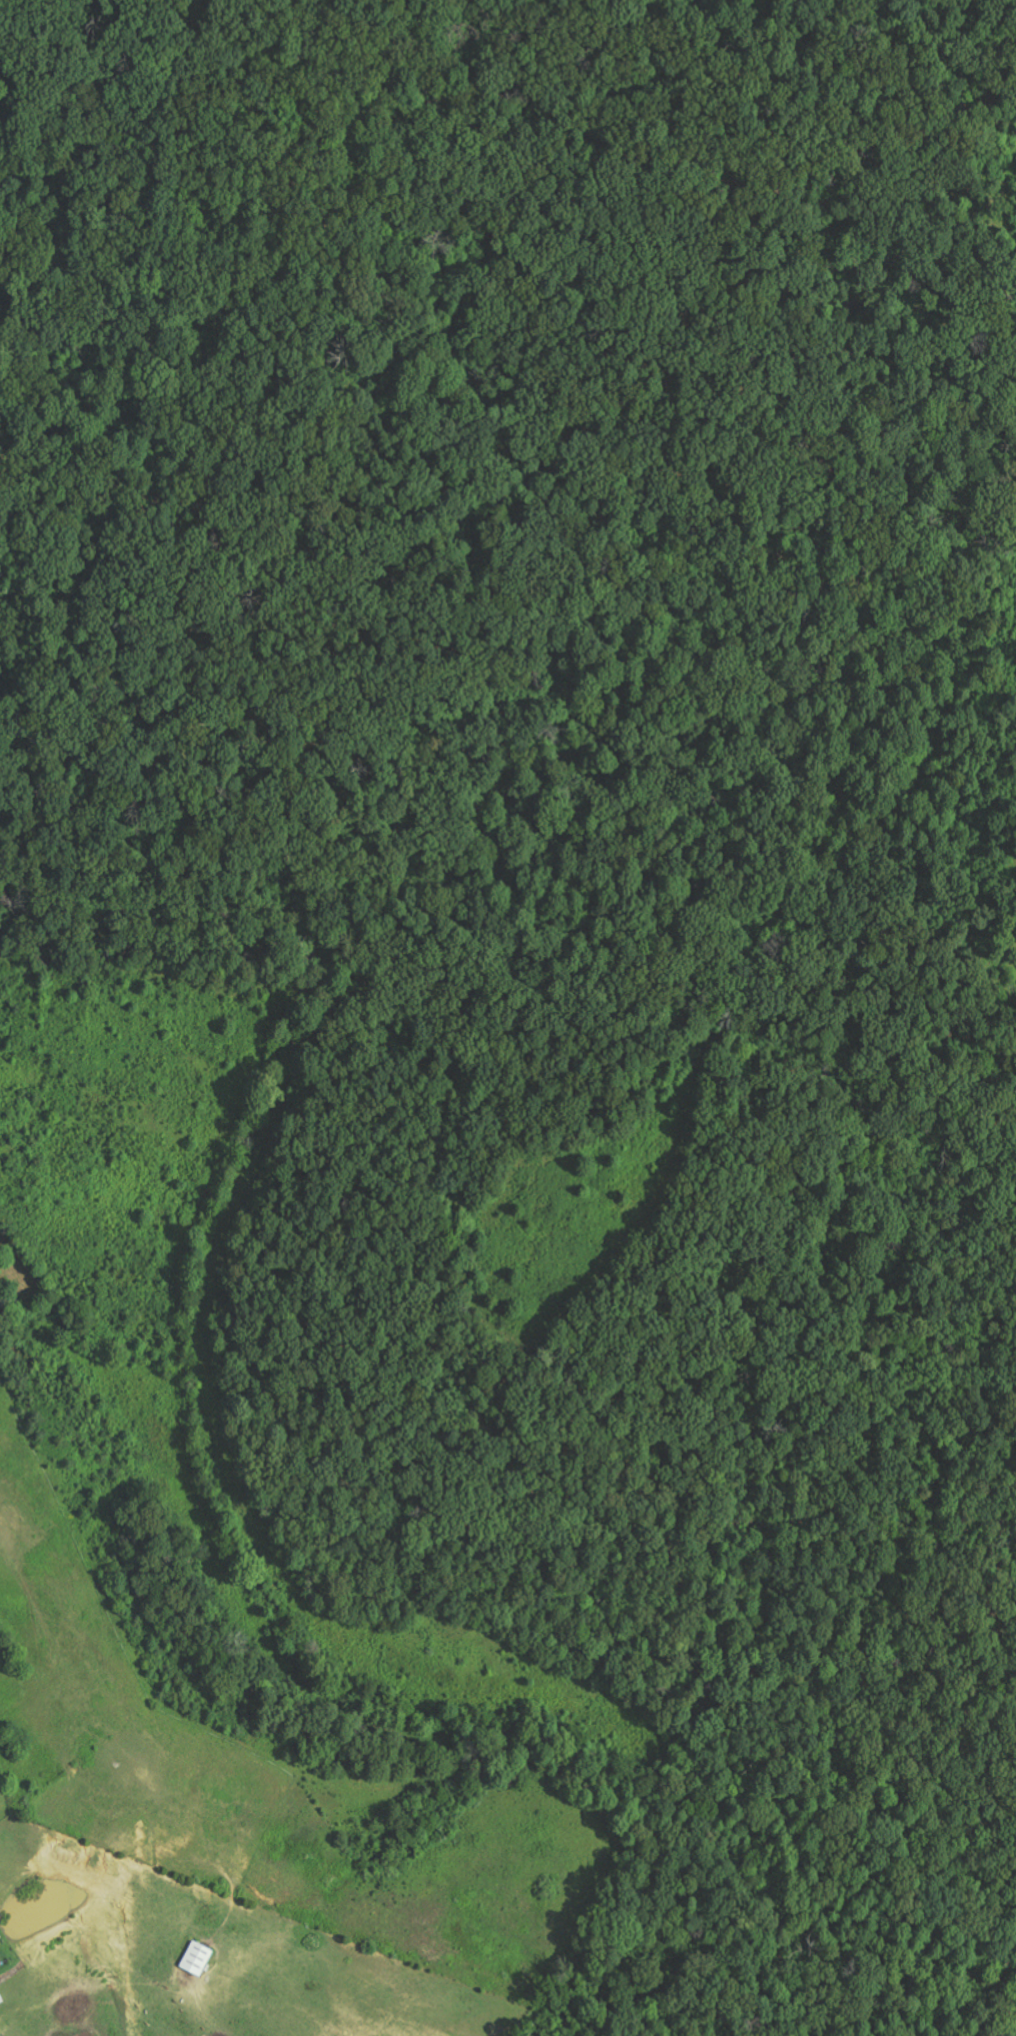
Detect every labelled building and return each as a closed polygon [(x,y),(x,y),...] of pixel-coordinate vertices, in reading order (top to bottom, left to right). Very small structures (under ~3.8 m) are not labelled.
[(204,1975),(214,1948),(192,1940),(182,1967),(204,1975)]
